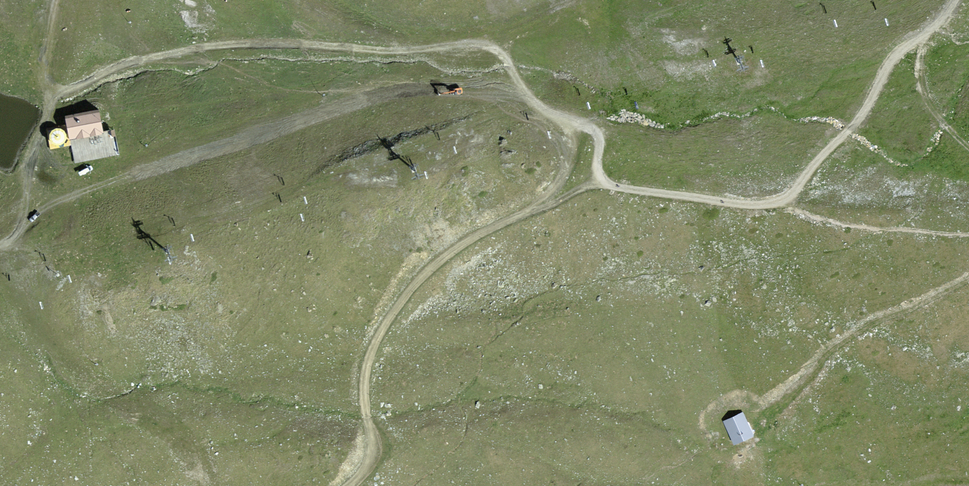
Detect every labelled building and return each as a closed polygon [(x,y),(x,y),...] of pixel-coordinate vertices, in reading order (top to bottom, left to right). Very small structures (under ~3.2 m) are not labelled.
[(101,132),(97,112),(67,118),(71,138),(101,132)] [(744,413),(725,424),(739,448),(758,437),(744,413)]
